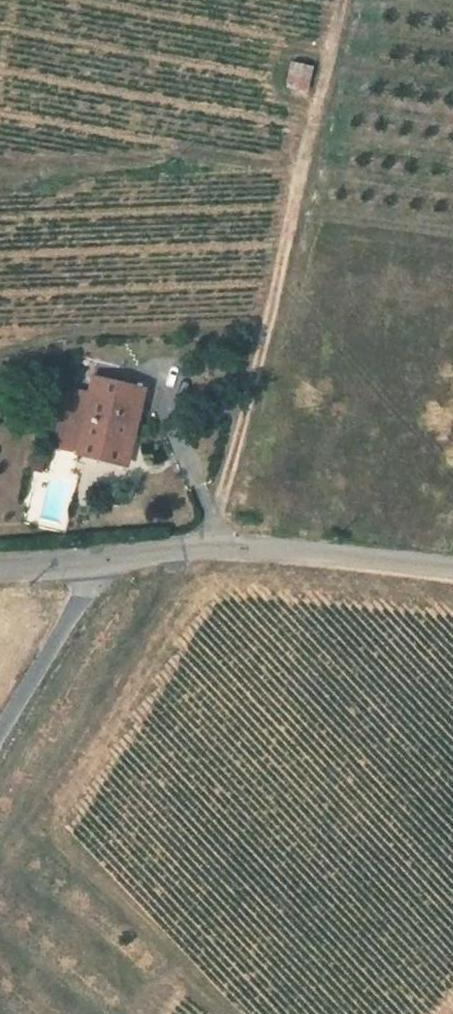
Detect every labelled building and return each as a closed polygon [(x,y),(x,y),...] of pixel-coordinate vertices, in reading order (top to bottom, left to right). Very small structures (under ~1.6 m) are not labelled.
[(287,87),(306,92),(312,67),(292,63),(287,87)] [(134,419),(137,420),(144,390),(93,377),(84,414),(60,408),(51,447),(63,450),(64,446),(76,449),(75,456),(101,462),(105,447),(126,452),(134,419)] [(14,379),(0,378),(0,393),(14,394),(14,379)] [(126,452),(105,447),(101,462),(123,467),(126,452)] [(28,470),(40,473),(43,460),(31,456),(28,470)]
